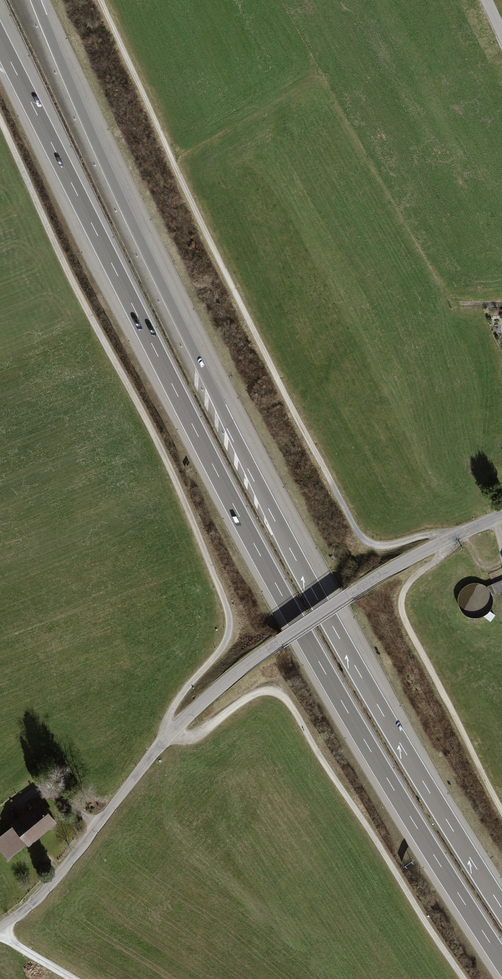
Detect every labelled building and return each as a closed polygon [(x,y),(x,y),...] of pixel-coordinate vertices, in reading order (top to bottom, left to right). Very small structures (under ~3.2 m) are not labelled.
[(501,592),(501,580),(490,585),(494,595),(501,592)] [(35,799),(7,823),(0,831),(0,852),(7,860),(23,845),(54,821),(35,799)]
